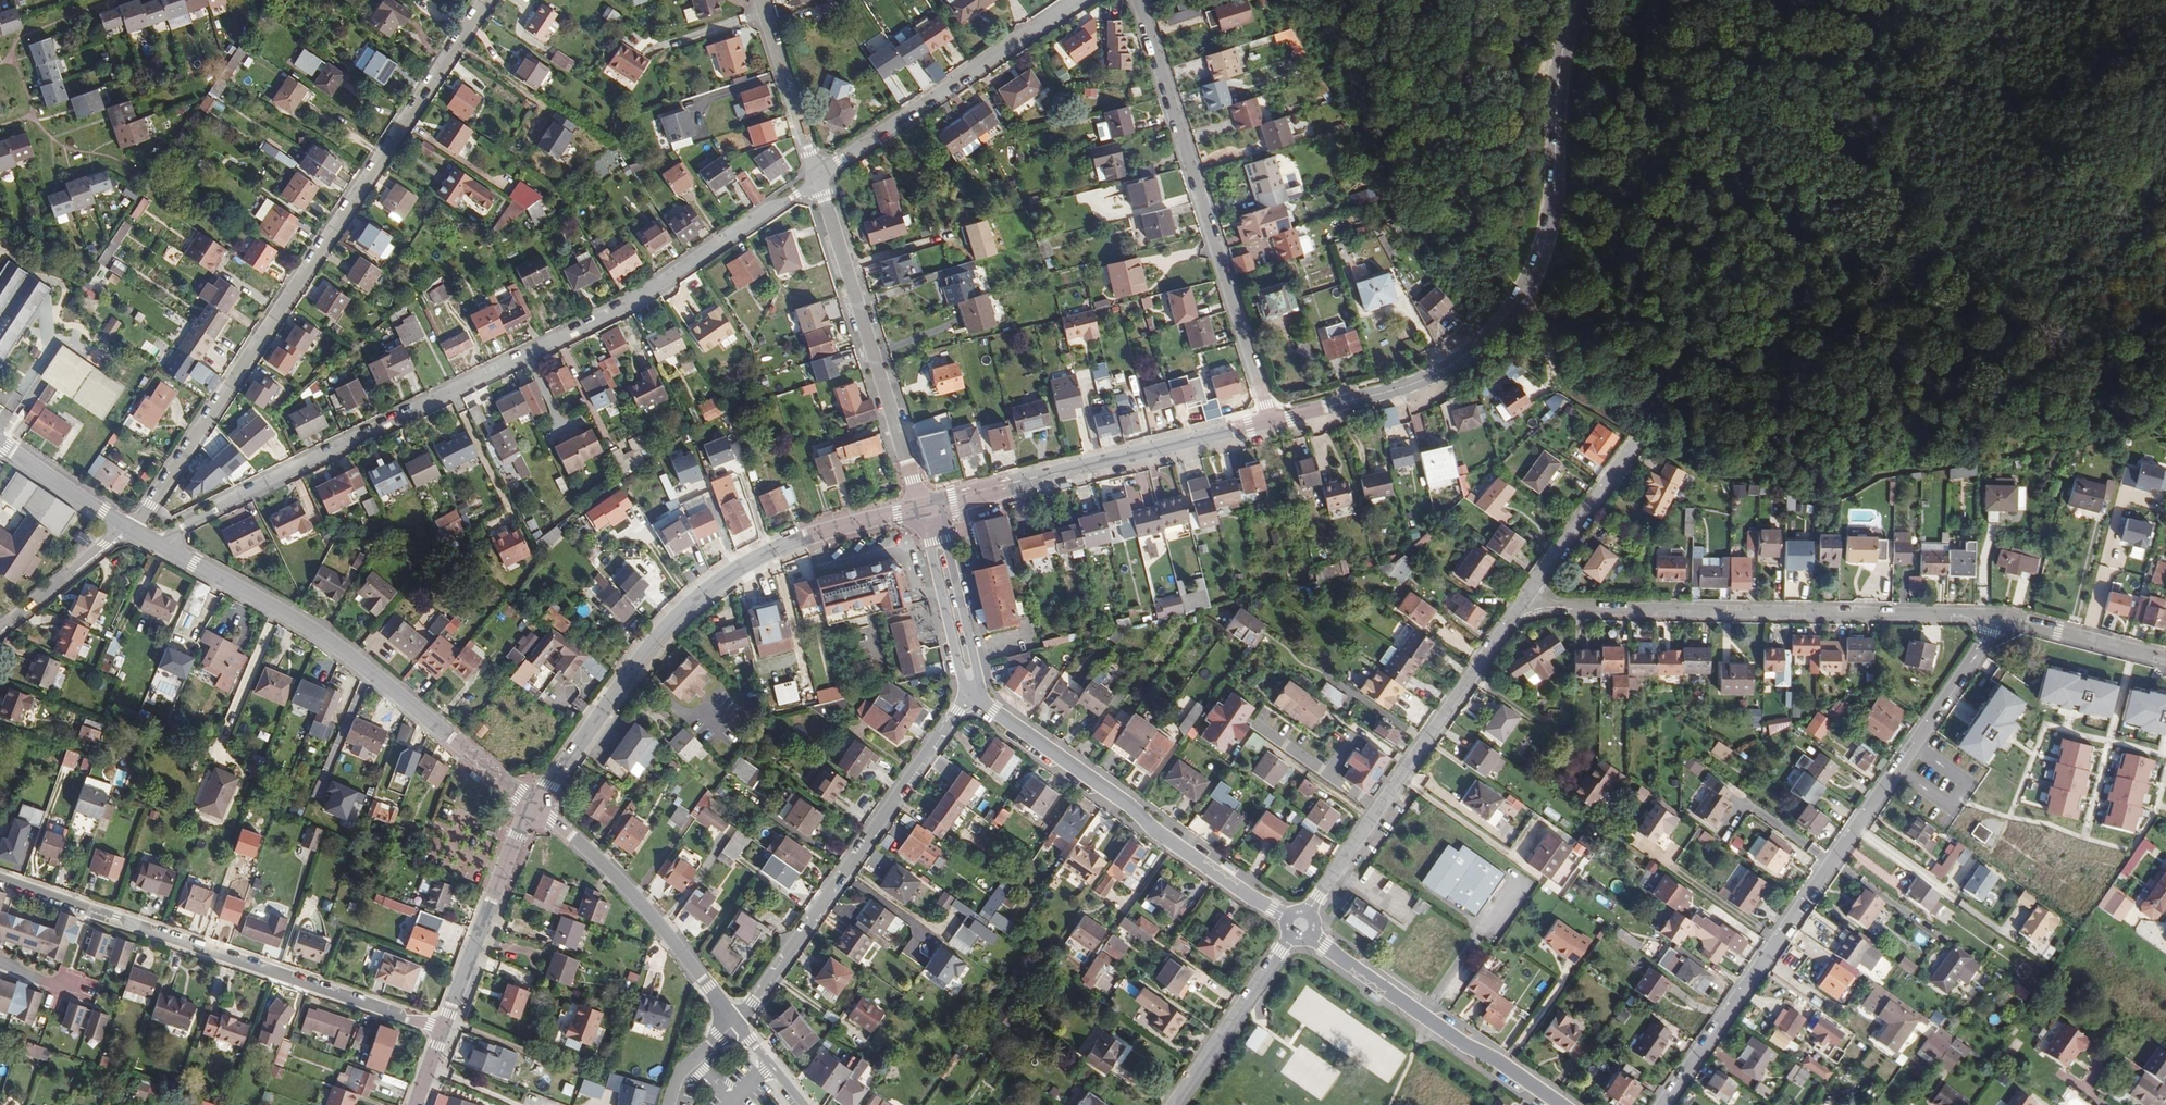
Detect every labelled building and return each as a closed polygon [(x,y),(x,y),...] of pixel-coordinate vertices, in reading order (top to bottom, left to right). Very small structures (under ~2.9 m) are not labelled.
[(140,6),(138,0),(137,0),(118,7),(124,24),(127,33),(147,26),(140,6)] [(160,0),(156,0),(140,6),(147,26),(167,19),(160,0)] [(167,19),(187,12),(183,0),(160,0),(167,19)] [(206,0),(183,0),(187,12),(208,5),(206,0)] [(398,19),(405,24),(412,14),(391,0),(384,0),(368,24),(386,36),(398,19)] [(716,0),(693,0),(695,7),(684,10),(688,23),(720,13),(717,4),(716,0)] [(949,5),(948,5),(960,22),(976,11),(977,13),(996,0),(946,0),(949,5)] [(1210,33),(1250,21),(1244,0),(1243,0),(1203,12),(1210,33)] [(815,7),(824,21),(838,15),(829,2),(815,7)] [(547,30),(557,14),(542,4),(525,30),(544,43),(551,32),(547,30)] [(1168,25),(1200,16),(1198,6),(1165,15),(1168,25)] [(104,32),(124,24),(118,7),(98,14),(104,32)] [(614,24),(620,15),(608,7),(602,16),(614,24)] [(812,7),(799,12),(802,22),(815,17),(812,7)] [(2,36),(23,29),(16,8),(0,13),(0,28),(2,36)] [(913,29),(904,15),(901,17),(898,19),(909,35),(915,31),(913,29)] [(931,23),(926,16),(917,22),(919,25),(913,29),(915,31),(916,33),(931,23)] [(916,33),(923,44),(928,51),(940,43),(942,45),(952,37),(939,17),(931,23),(916,33)] [(1095,48),(1091,42),(1095,40),(1094,19),(1081,28),(1083,30),(1063,45),(1076,62),(1095,48)] [(1210,42),(1202,20),(1194,23),(1201,45),(1210,42)] [(1125,55),(1125,36),(1120,36),(1120,21),(1107,21),(1108,69),(1130,69),(1129,55),(1125,55)] [(1293,52),(1295,57),(1305,54),(1297,39),(1296,39),(1290,29),(1273,34),(1276,41),(1287,37),(1295,51),(1293,52)] [(716,53),(724,78),(746,71),(736,37),(707,46),(710,55),(716,53)] [(36,67),(54,60),(57,59),(50,39),(29,46),(36,67)] [(608,66),(635,83),(648,64),(632,53),(633,51),(622,44),(608,66)] [(938,65),(928,51),(923,44),(916,49),(921,57),(911,64),(920,77),(938,65)] [(1209,71),(1233,64),(1234,66),(1241,63),(1238,54),(1243,52),(1241,44),(1229,48),(1231,55),(1206,63),(1209,71)] [(220,76),(227,81),(246,52),(239,48),(220,76)] [(382,85),(396,64),(377,51),(363,72),(382,85)] [(649,61),(633,51),(632,53),(648,64),(649,61)] [(568,61),(555,53),(550,61),(563,69),(568,61)] [(549,70),(526,54),(512,76),(536,91),(549,70)] [(1305,54),(1295,57),(1292,58),(1296,69),(1312,64),(1305,54)] [(61,80),(54,60),(36,67),(43,87),(61,80)] [(331,95),(344,75),(327,64),(314,84),(331,95)] [(1060,83),(1069,79),(1063,67),(1054,71),(1060,83)] [(998,91),(1011,110),(1043,90),(1030,70),(998,91)] [(1320,78),(1315,70),(1305,73),(1308,81),(1309,81),(1320,78)] [(218,94),(227,81),(220,76),(211,89),(218,94)] [(272,101),(291,113),(307,88),(289,76),(272,101)] [(901,90),(892,76),(883,81),(893,95),(901,90)] [(1320,78),(1309,81),(1319,97),(1328,92),(1320,78)] [(1230,106),(1232,105),(1224,79),(1201,86),(1209,112),(1230,106)] [(68,100),(61,80),(43,87),(40,88),(47,108),(68,100)] [(466,119),(480,98),(462,86),(448,107),(466,119)] [(748,113),(771,105),(765,86),(741,94),(744,103),(734,106),(739,120),(749,117),(748,113)] [(1130,89),(1132,98),(1142,95),(1139,87),(1130,89)] [(77,119),(104,110),(97,90),(70,99),(77,119)] [(208,114),(216,101),(207,95),(199,108),(208,114)] [(832,97),(823,121),(846,129),(854,105),(847,103),(848,100),(848,98),(845,95),(842,95),(840,97),(839,100),(832,97)] [(1232,105),(1230,106),(1238,132),(1263,124),(1255,98),(1232,105)] [(114,129),(137,121),(130,101),(107,109),(114,129)] [(961,118),(962,119),(975,139),(999,123),(985,103),(961,118)] [(1127,107),(1104,113),(1107,124),(1096,126),(1100,142),(1133,133),(1127,107)] [(687,110),(661,118),(668,143),(694,135),(687,110)] [(575,126),(556,113),(551,121),(553,122),(549,130),(548,129),(541,138),(542,139),(537,147),(557,160),(573,135),(571,133),(575,126)] [(1260,125),(1268,151),(1292,143),(1284,117),(1260,125)] [(437,142),(457,155),(473,131),(453,118),(437,142)] [(143,119),(137,121),(114,129),(121,149),(150,139),(143,119)] [(975,139),(962,119),(937,136),(950,155),(975,139)] [(26,133),(6,140),(14,163),(34,156),(26,133)] [(15,167),(14,163),(6,140),(0,142),(0,172),(15,167)] [(435,148),(424,141),(420,148),(431,155),(435,148)] [(1118,142),(1091,149),(1096,169),(1103,167),(1106,179),(1107,181),(1126,177),(1118,142)] [(261,149),(292,169),(295,163),(265,143),(261,149)] [(300,167),(326,184),(340,164),(314,146),(300,167)] [(754,159),(769,182),(788,169),(773,146),(754,159)] [(1279,176),(1272,156),(1249,164),(1244,165),(1249,183),(1252,182),(1261,210),(1264,209),(1277,205),(1287,202),(1285,197),(1279,176)] [(655,165),(651,158),(629,166),(633,172),(655,165)] [(716,197),(731,187),(728,183),(735,178),(722,158),(699,173),(716,197)] [(211,166),(200,159),(195,166),(207,173),(211,166)] [(691,184),(678,165),(662,175),(675,195),(691,184)] [(1106,179),(1103,167),(1096,169),(1099,181),(1106,179)] [(85,176),(92,194),(112,187),(106,169),(85,176)] [(454,205),(471,180),(454,169),(437,194),(454,205)] [(1302,191),(1296,171),(1279,176),(1285,197),(1302,191)] [(738,182),(755,206),(763,200),(744,172),(735,178),(738,182)] [(303,209),(318,187),(297,173),(282,195),(303,209)] [(92,194),(85,176),(65,183),(67,189),(75,210),(95,203),(92,194)] [(1153,176),(1126,182),(1133,209),(1160,202),(1153,176)] [(738,182),(735,178),(728,183),(731,187),(738,182)] [(906,233),(897,202),(900,201),(893,178),(872,184),(883,217),(863,223),(870,244),(906,233)] [(489,192),(471,180),(463,193),(481,205),(489,192)] [(512,200),(526,209),(538,201),(542,197),(520,181),(509,198),(512,200)] [(1252,182),(1249,183),(1257,211),(1261,210),(1252,182)] [(392,211),(403,218),(416,198),(396,185),(383,205),(392,211)] [(55,217),(75,210),(67,189),(48,196),(55,217)] [(1352,197),(1355,208),(1369,204),(1365,193),(1352,197)] [(1030,206),(1041,203),(1040,196),(1028,199),(1030,206)] [(148,201),(143,197),(130,216),(136,219),(148,201)] [(297,219),(279,206),(267,198),(262,205),(271,211),(258,230),(284,247),(291,236),(288,235),(294,225),(297,219)] [(508,223),(526,209),(512,200),(500,218),(508,223)] [(538,201),(526,209),(533,225),(547,219),(538,201)] [(1249,243),(1271,235),(1272,235),(1285,231),(1277,205),(1264,209),(1261,210),(1257,211),(1241,216),(1249,243)] [(695,231),(703,225),(690,206),(682,211),(683,213),(668,224),(681,244),(697,233),(695,231)] [(1168,209),(1141,215),(1147,239),(1171,234),(1168,220),(1170,219),(1168,209)] [(403,218),(392,211),(388,217),(399,224),(403,218)] [(990,233),(1002,228),(999,218),(986,222),(990,233)] [(650,254),(670,241),(657,221),(637,234),(650,254)] [(112,239),(119,244),(130,227),(123,222),(112,239)] [(356,242),(377,257),(378,256),(387,242),(391,237),(370,222),(356,242)] [(1377,230),(1374,223),(1349,231),(1351,238),(1377,230)] [(288,235),(291,236),(297,227),(294,225),(288,235)] [(931,234),(929,228),(911,233),(913,240),(931,234)] [(1285,231),(1272,235),(1271,235),(1280,261),(1297,256),(1302,254),(1293,228),(1285,231)] [(225,249),(199,232),(184,255),(212,273),(217,265),(216,264),(225,249)] [(799,267),(789,233),(767,240),(778,273),(799,267)] [(1389,247),(1382,235),(1377,238),(1390,261),(1396,258),(1390,246),(1389,247)] [(257,238),(242,260),(259,272),(262,273),(277,251),(257,238)] [(1053,254),(1046,238),(1036,240),(1043,258),(1053,254)] [(119,244),(112,239),(108,244),(97,262),(104,266),(119,244)] [(394,247),(387,242),(378,256),(382,259),(386,258),(394,247)] [(623,276),(642,264),(629,243),(611,255),(607,249),(598,255),(612,279),(621,273),(623,276)] [(763,272),(749,251),(733,262),(740,273),(733,278),(731,279),(738,289),(763,272)] [(590,258),(587,252),(575,257),(578,264),(590,258)] [(1231,258),(1237,274),(1254,269),(1248,252),(1231,258)] [(1309,252),(1302,254),(1297,256),(1300,266),(1312,262),(1309,252)] [(915,279),(907,253),(878,262),(885,288),(915,279)] [(542,256),(515,268),(525,288),(552,275),(542,256)] [(368,290),(381,271),(361,257),(348,277),(368,290)] [(574,290),(600,277),(590,258),(578,264),(565,271),(574,290)] [(1138,259),(1108,266),(1115,297),(1145,290),(1138,259)] [(39,307),(33,303),(35,301),(35,300),(35,299),(35,297),(34,296),(33,295),(31,294),(29,294),(27,295),(20,287),(28,274),(8,261),(0,273),(0,366),(39,307)] [(942,308),(959,302),(981,296),(978,286),(975,288),(972,280),(976,279),(973,270),(976,269),(973,261),(946,269),(948,277),(944,278),(947,286),(936,290),(942,308)] [(726,266),(733,278),(740,273),(733,262),(726,266)] [(1363,310),(1395,300),(1386,273),(1368,279),(1363,264),(1350,268),(1363,310)] [(125,273),(113,265),(109,270),(121,278),(125,273)] [(51,289),(28,274),(20,287),(27,295),(29,294),(31,294),(33,295),(34,296),(35,297),(35,299),(35,300),(35,301),(33,303),(39,307),(51,289)] [(120,279),(114,275),(110,281),(116,285),(120,279)] [(208,303),(225,314),(240,292),(220,278),(214,287),(205,301),(208,303)] [(84,281),(82,284),(90,290),(93,287),(84,281)] [(1297,308),(1289,282),(1282,284),(1282,283),(1256,291),(1264,318),(1297,308)] [(214,287),(208,283),(199,297),(205,301),(214,287)] [(90,290),(82,284),(78,290),(87,295),(90,290)] [(519,292),(515,284),(508,288),(512,296),(519,292)] [(429,293),(434,303),(448,296),(443,285),(435,289),(429,293)] [(1184,323),(1207,317),(1199,285),(1179,290),(1185,314),(1182,314),(1184,323)] [(317,306),(336,319),(348,300),(329,287),(317,306)] [(1064,290),(1066,296),(1078,293),(1076,287),(1064,290)] [(1436,287),(1415,307),(1426,327),(1451,304),(1436,287)] [(489,300),(492,306),(506,334),(528,323),(526,318),(531,316),(519,292),(512,296),(512,297),(498,304),(494,295),(488,298),(489,300)] [(981,296),(959,302),(968,333),(995,325),(985,294),(981,296)] [(1153,308),(1150,297),(1140,299),(1143,310),(1153,308)] [(1094,308),(1108,305),(1106,299),(1093,303),(1094,308)] [(492,306),(489,300),(469,310),(472,316),(492,306)] [(821,300),(793,309),(801,333),(828,324),(821,300)] [(228,316),(225,314),(208,303),(193,326),(194,326),(213,339),(228,316)] [(504,331),(492,306),(472,316),(471,316),(483,341),(504,331)] [(722,308),(720,310),(718,306),(708,313),(710,316),(706,319),(707,320),(700,325),(697,324),(691,327),(690,331),(704,352),(735,331),(729,322),(731,321),(722,308)] [(407,313),(403,307),(395,313),(399,318),(407,313)] [(1066,340),(1082,336),(1084,341),(1099,337),(1092,310),(1061,318),(1066,340)] [(424,337),(413,315),(402,320),(403,323),(400,325),(394,313),(389,317),(399,339),(403,347),(424,337)] [(1146,318),(1149,332),(1155,330),(1151,317),(1146,318)] [(1207,317),(1184,323),(1190,348),(1214,342),(1207,317)] [(110,338),(121,324),(113,318),(102,331),(110,338)] [(1331,359),(1361,350),(1355,331),(1353,331),(1346,333),(1345,328),(1343,322),(1325,328),(1328,339),(1325,340),(1331,359)] [(295,353),(301,356),(314,329),(301,323),(298,329),(287,323),(265,367),(283,376),(295,353)] [(198,362),(213,339),(194,326),(179,349),(198,362)] [(783,336),(780,326),(771,329),(774,339),(783,336)] [(657,362),(686,348),(676,327),(647,341),(657,362)] [(835,353),(827,329),(805,335),(813,359),(835,353)] [(1155,330),(1149,332),(1151,338),(1161,335),(1160,329),(1155,330)] [(465,332),(440,344),(447,358),(472,346),(465,332)] [(605,374),(617,368),(612,357),(615,356),(628,349),(620,332),(615,334),(616,337),(605,343),(612,357),(600,363),(605,374)] [(616,337),(615,334),(603,340),(605,343),(616,337)] [(109,335),(91,335),(91,363),(109,363),(109,335)] [(1313,359),(1306,336),(1295,339),(1303,363),(1313,359)] [(388,356),(370,365),(378,383),(399,372),(400,374),(414,367),(403,347),(399,339),(384,346),(388,356)] [(77,368),(82,361),(64,349),(59,357),(77,368)] [(191,373),(198,362),(179,349),(178,349),(163,371),(182,383),(189,372),(191,373)] [(612,357),(617,368),(620,366),(615,356),(612,357)] [(833,356),(811,361),(817,382),(838,376),(833,356)] [(97,409),(109,390),(97,382),(102,374),(82,361),(77,368),(59,357),(46,376),(52,379),(54,380),(64,387),(72,392),(97,409)] [(1196,365),(1193,357),(1185,359),(1188,367),(1196,365)] [(690,360),(680,362),(682,371),(692,369),(690,360)] [(620,373),(617,368),(605,374),(600,363),(597,364),(600,370),(610,390),(617,387),(612,377),(620,373)] [(933,370),(940,394),(963,387),(956,364),(933,370)] [(555,395),(574,386),(565,367),(546,377),(555,395)] [(644,380),(628,388),(638,409),(654,401),(655,404),(667,399),(653,368),(641,374),(644,380)] [(610,390),(600,370),(582,381),(592,398),(590,399),(595,409),(615,399),(610,390)] [(1213,403),(1240,395),(1233,370),(1206,378),(1213,403)] [(114,382),(102,374),(97,382),(109,390),(114,382)] [(261,376),(255,386),(249,383),(239,398),(260,412),(277,385),(261,376)] [(1075,376),(1050,382),(1059,421),(1076,417),(1073,405),(1082,403),(1075,376)] [(1094,380),(1097,394),(1112,390),(1108,376),(1094,380)] [(48,384),(38,399),(47,405),(57,390),(94,414),(97,409),(72,392),(64,387),(54,380),(52,379),(54,381),(51,385),(48,384)] [(322,390),(317,380),(309,387),(312,395),(322,390)] [(346,410),(367,400),(357,380),(336,390),(337,392),(330,396),(337,411),(344,407),(346,410)] [(1189,384),(1178,388),(1175,380),(1168,382),(1175,404),(1194,399),(1189,384)] [(120,386),(114,382),(109,390),(115,394),(120,386)] [(831,382),(819,385),(822,394),(833,391),(831,382)] [(151,429),(175,393),(161,383),(149,401),(146,398),(133,417),(151,429)] [(1145,389),(1151,410),(1170,405),(1164,383),(1145,389)] [(820,405),(813,384),(801,388),(808,409),(820,405)] [(843,409),(847,408),(852,426),(876,418),(871,400),(859,403),(856,394),(856,393),(854,384),(837,389),(843,409)] [(545,400),(538,385),(527,391),(534,406),(535,405),(544,401),(545,400)] [(1509,417),(1529,404),(1517,385),(1497,398),(1509,417)] [(12,409),(20,397),(0,386),(0,402),(12,409)] [(303,399),(312,395),(309,387),(300,395),(303,399)] [(115,394),(109,390),(97,409),(94,414),(99,417),(115,394)] [(505,423),(530,411),(520,391),(495,403),(505,423)] [(1541,404),(1550,413),(1560,404),(1551,394),(1541,404)] [(715,397),(696,405),(704,422),(722,414),(715,397)] [(1114,399),(1117,412),(1122,432),(1123,434),(1140,430),(1135,412),(1125,415),(1120,397),(1114,399)] [(72,427),(44,408),(45,406),(37,400),(28,415),(24,421),(32,426),(30,428),(59,447),(72,427)] [(1474,406),(1453,412),(1449,400),(1439,406),(1446,433),(1458,430),(1458,431),(1479,425),(1474,406)] [(547,406),(544,401),(535,405),(537,411),(547,406)] [(1017,433),(1049,425),(1043,401),(1012,409),(1017,433)] [(327,426),(316,403),(290,416),(301,439),(327,426)] [(469,410),(476,425),(486,420),(478,406),(469,410)] [(1395,406),(1378,410),(1382,430),(1399,426),(1395,406)] [(852,426),(847,408),(843,409),(848,427),(852,426)] [(28,415),(21,411),(17,417),(24,421),(28,415)] [(979,420),(976,412),(971,413),(973,422),(979,420)] [(1122,432),(1117,412),(1111,414),(1111,413),(1094,417),(1099,438),(1122,432)] [(258,416),(233,438),(248,456),(273,434),(258,416)] [(528,468),(507,428),(505,422),(494,427),(497,433),(490,436),(505,465),(514,461),(519,472),(528,468)] [(1597,425),(1580,451),(1599,464),(1606,455),(1603,453),(1609,445),(1611,446),(1617,438),(1597,425)] [(623,427),(614,431),(620,441),(628,437),(623,427)] [(988,432),(993,450),(1002,448),(1003,450),(1014,448),(1009,427),(988,432)] [(982,452),(975,428),(953,434),(959,458),(982,452)] [(588,429),(549,447),(562,476),(581,468),(578,463),(599,453),(588,429)] [(478,455),(467,431),(459,435),(457,431),(448,435),(451,441),(447,444),(446,442),(435,447),(446,470),(478,455)] [(930,474),(954,469),(946,431),(918,437),(930,474)] [(641,434),(633,438),(639,448),(646,445),(641,434)] [(834,449),(853,443),(850,434),(831,440),(834,449)] [(725,436),(704,445),(713,467),(734,458),(725,436)] [(876,436),(859,441),(862,453),(864,457),(881,452),(876,436)] [(639,448),(633,438),(630,439),(638,455),(618,464),(624,477),(645,462),(639,448)] [(836,453),(838,460),(862,453),(859,441),(853,443),(834,449),(836,453)] [(1410,446),(1389,451),(1393,468),(1414,463),(1410,446)] [(1449,479),(1458,477),(1451,451),(1445,453),(1444,447),(1419,453),(1429,491),(1451,485),(1449,479)] [(703,477),(692,451),(672,460),(683,485),(703,477)] [(440,475),(430,453),(405,465),(416,487),(440,475)] [(845,480),(838,460),(836,453),(815,459),(819,473),(822,472),(827,486),(845,480)] [(1539,493),(1559,464),(1544,453),(1523,481),(1539,493)] [(1258,461),(1259,465),(1264,483),(1286,477),(1288,485),(1292,484),(1285,454),(1258,461)] [(124,472),(99,455),(88,472),(95,477),(95,478),(119,494),(129,480),(122,475),(124,472)] [(1320,483),(1314,458),(1295,463),(1301,488),(1320,483)] [(714,475),(735,469),(732,461),(712,467),(714,475)] [(380,496),(407,484),(396,462),(379,469),(378,467),(368,472),(380,496)] [(2141,462),(2135,484),(2158,490),(2158,488),(2165,490),(2165,472),(2163,471),(2164,468),(2141,462)] [(1264,483),(1259,465),(1237,470),(1243,494),(1265,488),(1264,483)] [(1977,465),(1949,469),(1949,479),(1977,475),(1977,465)] [(1653,492),(1648,500),(1650,502),(1645,511),(1664,520),(1674,499),(1669,497),(1673,489),(1678,491),(1686,475),(1668,466),(1660,481),(1648,476),(1643,487),(1649,489),(1653,492)] [(331,484),(317,491),(328,513),(350,503),(346,494),(356,489),(360,496),(367,492),(355,467),(335,478),(335,479),(330,481),(331,484)] [(748,472),(751,481),(757,479),(753,470),(748,472)] [(75,513),(15,472),(0,494),(10,500),(48,527),(60,535),(75,513)] [(1365,500),(1392,493),(1387,472),(1360,479),(1365,500)] [(677,499),(666,474),(660,477),(671,502),(677,499)] [(1465,475),(1458,477),(1461,490),(1468,488),(1465,475)] [(569,489),(562,476),(554,480),(561,493),(569,489)] [(710,482),(716,496),(720,507),(722,506),(731,524),(729,525),(734,534),(750,526),(737,500),(728,476),(710,482)] [(1218,523),(1214,507),(1208,485),(1206,478),(1187,482),(1192,502),(1193,501),(1196,512),(1187,514),(1190,522),(1191,530),(1218,523)] [(2067,504),(2099,513),(2103,495),(2110,497),(2114,481),(2107,479),(2105,486),(2074,478),(2067,504)] [(1208,485),(1214,507),(1229,503),(1231,508),(1238,506),(1237,502),(1240,501),(1235,479),(1220,482),(1220,480),(1215,481),(1216,484),(1208,485)] [(1499,510),(1513,492),(1497,479),(1479,500),(1469,493),(1464,498),(1501,525),(1507,517),(1499,510)] [(331,484),(330,481),(315,488),(317,491),(331,484)] [(1326,510),(1351,503),(1346,481),(1337,484),(1332,485),(1332,483),(1321,486),(1326,510)] [(1748,484),(1748,496),(1759,496),(1759,485),(1748,484)] [(2016,510),(2016,487),(1986,486),(1985,510),(1988,510),(1995,510),(2016,510)] [(767,516),(795,504),(789,489),(785,491),(783,487),(760,497),(767,516)] [(1730,487),(1730,496),(1742,496),(1742,487),(1730,487)] [(1786,493),(1777,487),(1774,496),(1780,502),(1786,493)] [(1674,499),(1678,491),(1673,489),(1669,497),(1674,499)] [(621,490),(588,512),(598,528),(610,520),(611,523),(625,514),(623,511),(632,505),(621,490)] [(380,511),(373,498),(363,503),(369,516),(380,511)] [(1157,502),(1158,506),(1163,529),(1190,522),(1187,514),(1183,498),(1174,500),(1174,498),(1157,502)] [(671,502),(666,504),(671,513),(651,525),(670,557),(696,540),(696,539),(686,519),(677,499),(671,502)] [(1126,499),(1103,505),(1108,522),(1131,516),(1126,499)] [(48,527),(10,500),(7,504),(26,517),(46,531),(48,527)] [(298,500),(287,506),(289,508),(279,513),(269,518),(279,538),(299,528),(301,533),(312,527),(298,500)] [(557,504),(550,508),(556,520),(563,517),(557,504)] [(1163,529),(1158,506),(1141,510),(1142,513),(1132,516),(1137,538),(1164,531),(1163,529)] [(1693,537),(1693,508),(1685,508),(1685,537),(1693,537)] [(709,509),(686,519),(696,539),(718,529),(709,509)] [(467,529),(456,510),(434,521),(444,540),(467,529)] [(536,529),(528,512),(522,515),(530,532),(536,529)] [(598,528),(588,512),(585,514),(597,533),(611,523),(610,520),(598,528)] [(1103,513),(1077,520),(1079,527),(1084,548),(1110,541),(1103,513)] [(625,514),(611,523),(613,525),(627,516),(625,514)] [(12,538),(0,530),(0,574),(14,583),(22,572),(28,577),(40,560),(33,555),(49,533),(46,531),(26,517),(12,538)] [(254,517),(221,532),(232,554),(245,547),(246,550),(265,541),(254,517)] [(986,569),(974,572),(983,609),(986,622),(988,630),(1017,623),(1016,616),(1024,614),(1020,600),(1012,602),(999,547),(1012,544),(1005,517),(975,524),(972,529),(975,544),(980,543),(986,569)] [(2144,549),(2151,524),(2128,519),(2122,540),(2132,543),(2131,546),(2144,549)] [(2034,535),(2051,535),(2054,522),(2035,522),(2034,535)] [(1506,562),(1522,540),(1502,525),(1486,547),(1506,562)] [(542,552),(563,533),(557,526),(534,543),(542,552)] [(1084,548),(1079,527),(1052,533),(1057,554),(1084,548)] [(503,564),(518,557),(520,560),(531,555),(519,529),(508,534),(493,542),(503,564)] [(696,539),(696,540),(699,546),(721,536),(718,529),(696,539)] [(1778,556),(1779,530),(1760,530),(1759,556),(1778,556)] [(508,534),(506,531),(491,538),(493,542),(508,534)] [(1758,548),(1758,531),(1747,531),(1747,548),(1758,548)] [(1432,537),(1428,532),(1414,545),(1418,550),(1432,537)] [(88,538),(81,533),(79,533),(77,534),(76,535),(75,536),(76,540),(83,546),(88,538)] [(1910,563),(1910,534),(1894,533),(1893,563),(1910,563)] [(1018,541),(1023,561),(1047,555),(1042,534),(1018,541)] [(1819,535),(1818,561),(1830,562),(1839,562),(1840,536),(1819,535)] [(556,543),(569,557),(575,551),(561,537),(556,543)] [(1846,561),(1876,562),(1876,560),(1886,560),(1887,540),(1876,539),(1876,538),(1846,537),(1846,561)] [(93,541),(88,538),(83,546),(87,549),(93,541)] [(1812,541),(1785,540),(1785,568),(1812,569),(1812,541)] [(1948,551),(1948,552),(1948,575),(1975,575),(1975,541),(1964,541),(1964,551),(1948,551)] [(601,550),(595,545),(585,556),(591,561),(601,550)] [(2022,550),(2003,545),(2001,551),(2020,555),(2022,550)] [(1599,546),(1583,570),(1600,582),(1616,558),(1599,546)] [(1474,547),(1455,574),(1474,587),(1493,560),(1474,547)] [(1418,552),(1411,548),(1403,555),(1411,561),(1418,552)] [(1730,575),(1730,558),(1702,558),(1702,548),(1693,548),(1692,587),(1730,588),(1730,575)] [(1682,549),(1671,549),(1671,558),(1684,559),(1684,552),(1682,549)] [(1948,575),(1948,552),(1921,551),(1920,574),(1948,575)] [(1997,565),(2006,567),(2005,572),(2019,575),(2027,577),(2028,572),(2034,574),(2038,560),(2020,555),(2001,551),(1997,565)] [(362,572),(369,559),(359,554),(352,566),(362,572)] [(1396,562),(1374,567),(1400,585),(1416,564),(1411,561),(1403,555),(1396,562)] [(2050,555),(2044,578),(2052,580),(2057,563),(2060,564),(2062,558),(2050,555)] [(520,560),(518,557),(503,564),(505,567),(520,560)] [(1656,578),(1683,578),(1684,559),(1671,558),(1656,558),(1656,578)] [(1749,558),(1730,558),(1730,575),(1732,575),(1732,589),(1749,589),(1749,558)] [(890,560),(867,565),(879,611),(909,604),(900,566),(890,560)] [(2060,564),(2057,563),(2052,580),(2055,581),(2060,564)] [(2165,570),(2165,567),(2157,564),(2152,577),(2162,581),(2165,570)] [(648,585),(627,565),(613,579),(627,592),(624,594),(632,602),(648,585)] [(867,565),(815,579),(824,613),(827,625),(879,611),(867,565)] [(349,581),(322,566),(312,583),(328,592),(327,596),(336,601),(338,598),(339,598),(349,581)] [(396,591),(371,571),(365,579),(367,581),(359,591),(368,598),(362,606),(376,616),(396,591)] [(2019,575),(2005,572),(2003,578),(2017,581),(2019,575)] [(636,610),(603,575),(599,579),(606,587),(596,596),(622,623),(636,610)] [(2162,581),(2152,577),(2150,583),(2160,587),(2162,581)] [(367,581),(365,579),(355,591),(364,599),(360,604),(362,606),(368,598),(359,591),(367,581)] [(824,613),(815,579),(794,585),(802,618),(824,613)] [(484,580),(478,588),(488,596),(495,589),(484,580)] [(1186,595),(1183,581),(1177,583),(1180,597),(1186,595)] [(140,609),(169,621),(177,603),(159,595),(161,590),(152,586),(150,591),(148,590),(140,609)] [(76,602),(71,614),(92,624),(105,595),(89,588),(84,598),(82,597),(79,604),(76,602)] [(1184,614),(1211,608),(1206,590),(1186,595),(1180,597),(1180,598),(1184,614)] [(2125,618),(2130,598),(2108,592),(2102,612),(2125,618)] [(1435,611),(1410,593),(1398,610),(1422,627),(1435,611)] [(1453,614),(1474,629),(1485,613),(1456,593),(1451,601),(1459,607),(1453,614)] [(2165,612),(2165,601),(2148,597),(2142,624),(2162,629),(2165,612)] [(1184,614),(1180,598),(1161,603),(1162,608),(1155,610),(1157,616),(1158,621),(1167,618),(1184,614)] [(1256,598),(1252,605),(1259,610),(1264,603),(1256,598)] [(793,649),(781,602),(780,600),(748,608),(749,610),(748,610),(760,657),(793,649)] [(543,617),(563,633),(570,623),(550,608),(543,617)] [(1263,624),(1240,608),(1225,630),(1252,649),(1259,639),(1255,636),(1263,624)] [(986,622),(983,609),(975,611),(978,624),(986,622)] [(1203,615),(1198,611),(1191,621),(1197,624),(1203,615)] [(924,672),(911,620),(910,620),(908,613),(890,617),(904,676),(924,672)] [(429,630),(437,637),(439,635),(445,628),(450,621),(442,614),(429,630)] [(426,641),(394,615),(379,633),(411,659),(426,641)] [(454,616),(450,621),(445,628),(452,634),(462,622),(454,616)] [(1113,621),(1115,631),(1118,630),(1128,628),(1131,627),(1129,617),(1113,621)] [(1167,618),(1158,621),(1154,621),(1151,622),(1161,627),(1167,618)] [(63,629),(60,635),(56,644),(78,654),(89,630),(65,619),(61,628),(63,629)] [(722,631),(728,652),(728,655),(738,653),(737,649),(748,646),(744,628),(733,631),(732,626),(722,629),(722,631)] [(551,628),(530,653),(522,663),(509,678),(522,687),(534,673),(537,669),(537,668),(553,649),(563,656),(554,668),(569,680),(580,665),(588,654),(551,628)] [(1105,634),(1104,628),(1082,633),(1083,639),(1086,638),(1105,634)] [(1118,630),(1115,631),(1109,640),(1116,645),(1128,628),(1118,630)] [(1398,652),(1418,666),(1433,643),(1414,630),(1408,639),(1399,651),(1398,652)] [(720,654),(728,652),(722,631),(715,633),(720,654)] [(206,663),(223,672),(232,676),(242,657),(234,653),(224,648),(227,643),(206,632),(201,641),(212,647),(204,662),(206,663)] [(1408,639),(1401,634),(1392,646),(1399,651),(1408,639)] [(1546,661),(1563,650),(1553,634),(1535,645),(1537,648),(1524,656),(1507,668),(1514,678),(1523,673),(1532,686),(1554,672),(1546,661)] [(438,679),(449,666),(460,652),(439,635),(437,637),(418,660),(432,671),(430,673),(438,679)] [(1041,640),(1042,647),(1075,643),(1074,635),(1041,640)] [(114,637),(101,669),(111,672),(123,641),(114,637)] [(1811,664),(1819,664),(1819,642),(1819,638),(1793,637),(1792,653),(1811,654),(1811,664)] [(1846,662),(1846,638),(1839,638),(1839,642),(1819,642),(1819,664),(1818,668),(1824,668),(1824,671),(1839,671),(1846,671),(1846,662)] [(1846,638),(1846,662),(1873,662),(1873,639),(1846,638)] [(460,652),(449,666),(465,679),(481,659),(471,651),(475,646),(469,641),(460,652)] [(1929,669),(1934,646),(1909,641),(1904,664),(1929,669)] [(236,648),(227,643),(224,648),(234,653),(236,648)] [(522,663),(530,653),(517,643),(509,653),(522,663)] [(1657,653),(1656,643),(1638,643),(1638,651),(1628,651),(1628,677),(1628,690),(1636,690),(1636,675),(1657,674),(1657,653)] [(1537,648),(1535,645),(1523,653),(1524,656),(1537,648)] [(484,653),(475,646),(471,651),(481,659),(484,655),(484,653)] [(193,659),(166,647),(159,665),(186,677),(193,659)] [(1601,647),(1601,651),(1601,671),(1621,671),(1621,648),(1601,647)] [(1070,648),(1061,661),(1068,665),(1076,653),(1070,648)] [(1710,673),(1710,649),(1683,649),(1683,650),(1683,673),(1710,673)] [(1664,653),(1657,653),(1657,674),(1657,675),(1683,675),(1683,673),(1683,650),(1670,650),(1670,653),(1664,653)] [(1783,671),(1784,651),(1764,650),(1764,670),(1783,671)] [(1402,688),(1418,666),(1398,652),(1397,651),(1382,673),(1402,688)] [(1601,671),(1601,651),(1574,651),(1573,676),(1601,676),(1601,671)] [(38,653),(34,664),(36,664),(29,681),(49,690),(60,662),(38,653)] [(1005,658),(1016,670),(1019,660),(1024,661),(1029,665),(1034,657),(1028,653),(1005,658)] [(612,671),(588,654),(580,665),(605,682),(612,671)] [(679,700),(681,698),(686,703),(695,693),(692,690),(697,685),(700,688),(709,679),(704,674),(706,672),(694,660),(694,659),(691,656),(690,657),(689,656),(678,667),(685,673),(680,678),(673,672),(662,684),(679,700)] [(1016,670),(1006,686),(1032,705),(1055,672),(1034,657),(1029,665),(1024,661),(1019,660),(1016,670)] [(321,661),(313,679),(322,683),(330,664),(321,661)] [(223,672),(206,663),(202,670),(219,678),(223,672)] [(36,664),(34,664),(27,680),(29,681),(36,664)] [(1720,664),(1720,692),(1751,693),(1752,665),(1720,664)] [(822,674),(820,665),(812,666),(814,675),(822,674)] [(2008,671),(2000,666),(1990,679),(1999,685),(2008,671)] [(685,673),(678,667),(673,672),(680,678),(685,673)] [(2067,673),(2045,668),(2038,699),(2059,704),(2059,707),(2088,714),(2089,711),(2109,716),(2117,685),(2096,680),(2096,677),(2067,671),(2067,673)] [(283,705),(294,680),(280,674),(279,677),(265,671),(255,693),(283,705)] [(1367,680),(1359,690),(1363,692),(1362,693),(1385,709),(1385,708),(1387,710),(1394,699),(1392,698),(1395,693),(1400,696),(1405,689),(1402,688),(1382,673),(1378,671),(1370,682),(1367,680)] [(291,701),(318,713),(329,688),(302,677),(291,701)] [(1628,690),(1628,677),(1614,677),(1613,698),(1628,698),(1628,690)] [(1077,701),(1078,699),(1064,689),(1066,685),(1058,680),(1049,693),(1056,697),(1049,707),(1064,718),(1077,701)] [(1091,681),(1078,699),(1093,709),(1092,711),(1099,716),(1113,696),(1091,681)] [(1326,707),(1289,681),(1273,703),(1310,730),(1326,707)] [(872,705),(907,729),(912,722),(919,727),(930,712),(888,682),(872,705)] [(2023,703),(1999,686),(1987,704),(1984,702),(1978,710),(1980,712),(1976,718),(1973,716),(1967,726),(1969,727),(1956,745),(1982,763),(1995,745),(1998,747),(2014,723),(2011,721),(2023,703)] [(819,704),(845,698),(842,687),(816,694),(819,704)] [(1328,702),(1335,693),(1326,687),(1320,696),(1328,702)] [(2130,688),(2122,720),(2139,724),(2138,727),(2165,733),(2165,692),(2163,691),(2163,694),(2156,692),(2157,689),(2148,687),(2147,692),(2130,688)] [(34,698),(10,688),(0,711),(0,715),(19,723),(25,708),(29,710),(34,698)] [(318,713),(315,720),(326,725),(340,694),(329,688),(318,713)] [(1224,757),(1247,723),(1244,721),(1253,708),(1229,691),(1219,705),(1214,702),(1200,721),(1206,725),(1196,739),(1224,757)] [(814,706),(810,692),(801,694),(804,708),(809,707),(814,706)] [(1791,707),(1791,692),(1782,692),(1782,707),(1791,707)] [(1345,700),(1335,693),(1328,702),(1338,709),(1345,700)] [(1886,738),(1897,723),(1904,713),(1880,696),(1861,723),(1885,740),(1886,738)] [(845,698),(819,704),(814,706),(809,707),(824,718),(848,711),(845,698)] [(1093,709),(1078,699),(1077,701),(1092,711),(1093,709)] [(1844,701),(1831,717),(1838,723),(1851,706),(1844,701)] [(1185,736),(1204,708),(1197,704),(1180,728),(1185,736)] [(655,709),(666,720),(671,715),(660,705),(655,709)] [(896,743),(907,729),(872,705),(862,719),(896,743)] [(1502,741),(1519,717),(1502,706),(1485,729),(1502,741)] [(583,713),(575,707),(567,719),(575,725),(583,713)] [(1761,710),(1751,710),(1750,722),(1761,722),(1761,710)] [(1831,721),(1818,711),(1807,727),(1820,736),(1831,721)] [(1133,715),(1124,728),(1110,748),(1132,764),(1134,761),(1154,732),(1156,730),(1133,715)] [(1110,748),(1124,728),(1107,716),(1093,736),(1110,748)] [(345,740),(378,754),(387,732),(355,718),(345,740)] [(1789,719),(1767,722),(1768,732),(1775,731),(1774,727),(1785,725),(1785,723),(1789,723),(1789,719)] [(86,720),(80,736),(96,742),(102,726),(86,720)] [(478,721),(471,730),(480,738),(488,729),(478,721)] [(630,736),(613,759),(610,756),(603,766),(622,780),(629,772),(653,737),(634,722),(626,733),(630,736)] [(1399,737),(1379,723),(1372,733),(1392,747),(1399,737)] [(1901,726),(1897,723),(1886,738),(1890,742),(1901,726)] [(405,744),(411,728),(403,725),(397,740),(405,744)] [(702,745),(684,728),(670,743),(687,760),(702,745)] [(1174,740),(1157,728),(1156,730),(1154,732),(1172,744),(1174,740)] [(1502,741),(1485,729),(1484,732),(1500,744),(1502,741)] [(1154,732),(1134,761),(1151,773),(1172,744),(1154,732)] [(1264,739),(1291,757),(1294,752),(1286,747),(1288,744),(1270,732),(1264,739)] [(1257,752),(1265,741),(1253,733),(1245,744),(1257,752)] [(661,745),(653,737),(629,772),(631,773),(638,778),(661,745)] [(1668,738),(1661,738),(1660,747),(1667,748),(1668,738)] [(832,769),(855,784),(874,753),(851,739),(832,769)] [(1013,752),(995,739),(991,745),(988,750),(981,761),(1006,778),(1020,758),(1013,752)] [(2094,746),(2062,739),(2059,756),(2061,757),(2059,765),(2057,764),(2054,781),(2056,781),(2054,790),(2052,789),(2049,806),(2051,806),(2050,814),(2080,821),(2083,810),(2080,809),(2083,794),(2086,794),(2089,778),(2087,777),(2089,771),(2091,772),(2093,762),(2090,761),(2094,746)] [(1480,741),(1464,763),(1484,777),(1490,768),(1498,757),(1499,755),(1480,741)] [(1730,750),(1719,742),(1712,751),(1724,759),(1730,750)] [(1626,757),(1626,746),(1616,746),(1616,757),(1626,757)] [(1864,771),(1873,757),(1859,746),(1849,761),(1864,771)] [(413,776),(419,753),(403,749),(396,771),(413,776)] [(77,754),(66,750),(61,765),(72,769),(77,754)] [(1748,756),(1742,751),(1738,755),(1745,760),(1748,756)] [(1820,751),(1805,773),(1824,786),(1839,765),(1820,751)] [(2153,757),(2122,751),(2118,767),(2116,766),(2114,776),(2117,777),(2115,783),(2113,783),(2110,799),(2112,800),(2109,816),(2106,815),(2105,824),(2135,830),(2137,822),(2140,823),(2143,806),(2141,806),(2143,798),(2146,799),(2149,781),(2147,781),(2148,773),(2150,774),(2153,757)] [(1272,787),(1278,780),(1287,766),(1268,752),(1253,774),(1272,787)] [(1347,787),(1360,768),(1357,766),(1360,763),(1345,752),(1327,778),(1342,788),(1344,785),(1347,787)] [(438,762),(425,754),(419,764),(425,768),(420,776),(436,786),(449,766),(439,760),(438,762)] [(748,756),(745,761),(758,769),(767,776),(770,771),(748,756)] [(1689,756),(1682,765),(1696,775),(1703,766),(1689,756)] [(758,769),(745,761),(739,757),(728,771),(747,784),(758,769)] [(1505,762),(1498,757),(1490,768),(1498,773),(1505,762)] [(1602,760),(1590,778),(1588,776),(1575,796),(1593,808),(1605,791),(1608,793),(1616,781),(1613,779),(1619,772),(1602,760)] [(679,766),(672,761),(666,770),(672,775),(679,766)] [(1151,773),(1134,761),(1132,764),(1149,776),(1151,773)] [(1181,789),(1196,800),(1208,782),(1178,761),(1165,780),(1180,791),(1181,789)] [(845,780),(824,766),(809,788),(830,803),(835,796),(834,795),(845,780)] [(1293,770),(1287,766),(1278,780),(1283,784),(1293,770)] [(1125,778),(1134,785),(1142,775),(1133,768),(1125,778)] [(207,787),(198,809),(221,818),(238,778),(218,769),(210,788),(207,787)] [(756,791),(767,776),(758,769),(747,784),(756,791)] [(1805,773),(1803,771),(1789,791),(1808,803),(1811,806),(1825,787),(1824,786),(1805,773)] [(1694,814),(1715,829),(1721,819),(1719,818),(1730,802),(1727,800),(1733,792),(1711,777),(1705,785),(1711,790),(1694,814)] [(1056,795),(1032,778),(1017,799),(1013,804),(1020,809),(1023,804),(1041,817),(1056,795)] [(1670,779),(1670,789),(1678,789),(1678,778),(1670,779)] [(1308,798),(1316,788),(1305,779),(1297,789),(1308,798)] [(606,803),(616,789),(606,782),(585,811),(606,826),(618,810),(611,805),(610,806),(606,803)] [(1468,805),(1489,819),(1488,822),(1494,826),(1503,813),(1495,808),(1501,798),(1478,783),(1469,797),(1472,799),(1468,805)] [(348,820),(358,792),(334,784),(324,812),(348,820)] [(1640,785),(1632,794),(1641,801),(1648,791),(1640,785)] [(108,795),(82,786),(74,811),(100,819),(108,795)] [(713,793),(722,799),(726,792),(717,786),(713,793)] [(806,836),(822,814),(786,789),(781,798),(787,802),(793,807),(784,821),(806,836)] [(459,802),(462,794),(453,790),(449,799),(459,802)] [(707,802),(710,798),(713,794),(708,790),(691,814),(690,815),(696,819),(707,802)] [(947,793),(924,826),(941,838),(964,805),(947,793)] [(1270,794),(1263,804),(1268,807),(1275,797),(1270,794)] [(1519,809),(1523,803),(1507,794),(1504,801),(1519,809)] [(251,809),(262,813),(262,814),(272,818),(275,808),(253,800),(251,809)] [(623,828),(631,817),(639,805),(631,800),(615,823),(623,828)] [(1243,819),(1215,800),(1202,819),(1216,829),(1213,833),(1218,836),(1221,832),(1230,838),(1243,819)] [(1416,800),(1410,808),(1419,815),(1425,807),(1416,800)] [(390,810),(379,806),(380,803),(374,801),(368,814),(392,824),(398,810),(391,807),(390,810)] [(1068,843),(1087,815),(1066,801),(1047,829),(1068,843)] [(1326,833),(1339,814),(1320,801),(1306,820),(1326,833)] [(793,807),(787,802),(777,816),(784,821),(793,807)] [(1815,836),(1828,818),(1811,806),(1808,803),(1795,822),(1815,836)] [(1656,804),(1637,832),(1654,843),(1663,831),(1667,834),(1677,818),(1656,804)] [(44,812),(22,805),(17,820),(12,818),(9,824),(12,825),(7,839),(2,837),(0,843),(0,857),(16,862),(29,824),(38,827),(44,812)] [(680,806),(670,819),(681,827),(690,815),(691,814),(680,806)] [(996,817),(992,822),(1000,827),(1009,814),(1002,809),(996,817)] [(991,824),(992,822),(996,817),(987,810),(981,818),(991,824)] [(100,819),(74,811),(68,830),(94,838),(100,819)] [(703,819),(720,831),(726,823),(709,811),(703,819)] [(1270,848),(1285,827),(1263,811),(1248,831),(1270,848)] [(631,817),(623,828),(614,841),(630,853),(648,829),(631,817)] [(1918,817),(1905,835),(1922,847),(1922,846),(1928,838),(1935,829),(1918,817)] [(335,822),(332,830),(340,833),(343,826),(335,822)] [(623,828),(615,823),(606,835),(614,841),(623,828)] [(56,866),(68,830),(48,824),(39,852),(46,855),(51,857),(50,861),(49,864),(56,866)] [(1992,833),(1978,824),(1971,835),(1985,843),(1992,833)] [(315,850),(322,830),(309,826),(302,845),(315,850)] [(915,861),(932,836),(917,826),(899,851),(915,861)] [(1696,827),(1691,836),(1709,846),(1715,837),(1696,827)] [(426,840),(430,829),(426,828),(421,838),(426,840)] [(1313,852),(1321,840),(1303,828),(1291,846),(1288,843),(1279,857),(1290,865),(1289,866),(1291,867),(1292,866),(1303,874),(1312,861),(1309,858),(1313,852)] [(737,830),(722,852),(733,860),(749,838),(737,830)] [(1562,888),(1583,857),(1589,861),(1594,853),(1575,840),(1570,847),(1549,832),(1527,864),(1562,888)] [(785,838),(781,835),(776,842),(773,839),(766,849),(773,854),(785,838)] [(1735,835),(1727,845),(1736,851),(1743,840),(1735,835)] [(785,838),(773,854),(798,872),(811,853),(786,836),(785,838)] [(1055,837),(1052,845),(1063,849),(1065,841),(1055,837)] [(1935,843),(1928,838),(1922,846),(1929,851),(1935,843)] [(2150,844),(2144,839),(2137,850),(2143,854),(2150,844)] [(1128,874),(1145,850),(1137,844),(1130,840),(1113,863),(1116,866),(1128,874)] [(1760,861),(1776,872),(1780,865),(1785,868),(1792,859),(1766,841),(1754,858),(1748,853),(1744,859),(1756,867),(1760,861)] [(1455,849),(1446,843),(1419,881),(1444,898),(1446,894),(1475,914),(1504,872),(1460,842),(1455,849)] [(1973,853),(1959,844),(1943,867),(1937,864),(1931,873),(1943,881),(1957,861),(1964,866),(1973,853)] [(1075,847),(1062,865),(1090,884),(1106,862),(1094,854),(1091,858),(1088,856),(1075,847)] [(124,860),(96,850),(90,870),(117,879),(124,860)] [(2137,850),(2120,873),(2126,878),(2143,854),(2137,850)] [(734,861),(733,860),(722,852),(716,860),(729,869),(734,861)] [(1312,861),(1317,854),(1313,852),(1309,858),(1312,861)] [(786,889),(798,872),(773,854),(761,871),(786,889)] [(682,891),(696,870),(677,856),(663,878),(682,891)] [(1647,859),(1643,868),(1653,873),(1658,864),(1647,859)] [(738,864),(734,861),(729,869),(733,871),(738,864)] [(135,885),(167,896),(175,873),(143,862),(135,885)] [(1116,866),(1113,863),(1106,873),(1109,875),(1116,866)] [(904,903),(919,882),(896,866),(881,887),(904,903)] [(1998,879),(1980,867),(1964,891),(1982,903),(1998,879)] [(1748,870),(1732,893),(1730,893),(1726,899),(1748,914),(1758,900),(1756,898),(1760,893),(1767,883),(1748,870)] [(2141,907),(2142,912),(2152,919),(2157,918),(2164,908),(2165,910),(2165,872),(2141,907)] [(1125,873),(1119,882),(1130,889),(1136,880),(1125,873)] [(1108,891),(1116,880),(1107,874),(1095,892),(1105,899),(1109,892),(1108,891)] [(1663,901),(1670,906),(1679,912),(1692,893),(1666,875),(1654,892),(1650,889),(1648,891),(1663,901)] [(432,879),(424,876),(418,891),(427,894),(432,879)] [(543,876),(533,897),(530,904),(551,912),(557,899),(563,885),(543,876)] [(432,879),(427,894),(423,904),(445,913),(455,887),(432,879)] [(1917,880),(1915,879),(1907,889),(1912,892),(1919,882),(1917,880)] [(1186,898),(1160,880),(1146,900),(1172,918),(1175,914),(1179,916),(1181,913),(1178,911),(1186,898)] [(1928,912),(1939,896),(1919,882),(1912,892),(1907,898),(1928,912)] [(205,915),(213,893),(186,884),(178,906),(205,915)] [(570,888),(563,885),(557,899),(563,902),(570,888)] [(563,902),(557,899),(551,912),(563,916),(576,921),(578,915),(602,924),(609,903),(598,899),(600,892),(587,887),(584,894),(587,895),(581,909),(563,902)] [(996,912),(1008,895),(998,888),(983,910),(993,917),(996,912)] [(709,907),(716,898),(706,891),(703,895),(695,889),(682,908),(708,926),(718,912),(709,907)] [(2037,898),(2025,889),(2017,900),(2029,909),(2037,898)] [(1884,904),(1865,890),(1860,897),(1859,896),(1850,909),(1851,910),(1846,917),(1865,930),(1884,904)] [(2114,894),(2108,890),(2097,906),(2103,910),(2114,894)] [(932,906),(942,913),(953,898),(943,891),(932,906)] [(533,897),(526,894),(524,901),(530,904),(533,897)] [(2103,910),(2120,922),(2131,906),(2114,894),(2103,910)] [(382,906),(411,917),(414,908),(385,897),(382,906)] [(1420,898),(1412,909),(1419,914),(1420,911),(1424,914),(1430,905),(1420,898)] [(1388,921),(1356,899),(1351,905),(1348,902),(1342,910),(1346,913),(1341,919),(1373,942),(1388,921)] [(857,921),(880,937),(885,929),(895,915),(885,909),(880,905),(872,900),(857,921)] [(217,915),(233,918),(236,904),(220,901),(217,915)] [(1660,920),(1670,906),(1663,901),(1653,915),(1660,920)] [(2059,921),(2037,905),(2018,932),(2037,945),(2049,927),(2053,930),(2059,921)] [(761,932),(744,921),(747,915),(740,909),(726,928),(734,933),(730,939),(723,934),(711,951),(718,956),(716,958),(724,964),(723,966),(733,973),(742,959),(728,949),(736,938),(750,948),(761,932)] [(970,949),(985,928),(990,922),(972,909),(952,936),(970,949)] [(59,911),(53,929),(0,910),(0,938),(61,960),(75,916),(59,911)] [(240,935),(277,948),(288,919),(260,910),(257,919),(248,915),(240,935)] [(429,957),(443,919),(420,910),(405,948),(429,957)] [(1715,964),(1727,946),(1718,939),(1700,927),(1676,910),(1669,920),(1668,920),(1660,932),(1676,944),(1679,945),(1687,934),(1690,936),(1695,935),(1702,940),(1704,948),(1705,949),(1701,954),(1715,964)] [(990,922),(996,926),(1005,932),(1012,937),(1019,928),(996,912),(993,917),(990,922)] [(903,921),(895,915),(885,929),(894,935),(903,921)] [(1718,939),(1727,946),(1738,954),(1747,941),(1722,923),(1719,928),(1703,917),(1701,921),(1693,915),(1690,920),(1700,927),(1718,939)] [(576,921),(563,916),(553,941),(560,944),(565,946),(575,950),(584,924),(576,921)] [(1106,931),(1084,916),(1070,936),(1092,951),(1106,931)] [(1143,929),(1154,936),(1159,929),(1141,916),(1135,923),(1143,929)] [(1232,948),(1243,932),(1222,917),(1211,933),(1208,931),(1195,949),(1214,962),(1222,951),(1226,944),(1228,946),(1232,948)] [(1553,946),(1557,949),(1556,951),(1566,958),(1566,957),(1575,963),(1591,941),(1582,934),(1580,937),(1557,920),(1543,939),(1553,946)] [(880,937),(857,921),(853,927),(872,940),(876,943),(880,937)] [(1136,938),(1143,929),(1135,923),(1129,933),(1136,938)] [(872,940),(853,927),(851,925),(835,947),(856,962),(872,940)] [(109,934),(92,928),(84,952),(102,958),(104,952),(109,954),(108,959),(123,964),(131,942),(116,937),(115,939),(108,936),(109,934)] [(1642,944),(1618,928),(1614,934),(1638,950),(1642,944)] [(1147,946),(1154,936),(1143,929),(1136,938),(1147,946)] [(293,952),(301,954),(300,957),(319,963),(326,940),(299,932),(293,952)] [(1839,958),(1854,969),(1859,963),(1870,971),(1882,955),(1850,933),(1834,955),(1839,958)] [(1102,950),(1112,957),(1118,961),(1127,947),(1112,936),(1102,950)] [(1174,936),(1170,948),(1183,953),(1188,941),(1174,936)] [(890,944),(880,937),(876,943),(886,950),(890,944)] [(1679,945),(1676,944),(1672,950),(1701,970),(1705,964),(1679,945)] [(1701,970),(1672,950),(1669,947),(1658,964),(1697,991),(1708,974),(1701,970)] [(1946,993),(1957,978),(1963,982),(1970,973),(1964,968),(1971,959),(1955,948),(1930,982),(1946,993)] [(1107,964),(1112,957),(1102,950),(1079,982),(1090,989),(1095,981),(1092,979),(1104,962),(1107,964)] [(569,986),(579,961),(555,951),(554,954),(552,954),(549,962),(551,963),(546,977),(569,986)] [(375,978),(411,992),(420,967),(385,953),(375,978)] [(1171,956),(1154,980),(1178,996),(1194,972),(1171,956)] [(851,973),(830,958),(815,980),(836,995),(851,973)] [(1854,969),(1839,958),(1834,965),(1831,964),(1816,985),(1837,999),(1852,978),(1854,979),(1859,972),(1854,969)] [(1899,966),(1912,975),(1917,969),(1903,960),(1899,966)] [(123,989),(140,994),(137,1002),(147,1005),(156,976),(130,967),(123,989)] [(1655,1004),(1664,990),(1666,992),(1672,983),(1650,967),(1634,989),(1655,1004)] [(1489,1005),(1496,994),(1503,984),(1481,968),(1468,987),(1476,993),(1481,996),(1480,998),(1489,1005)] [(639,975),(630,972),(627,979),(637,983),(639,975)] [(1713,978),(1708,974),(1697,991),(1701,994),(1713,978)] [(6,1010),(7,1008),(19,1012),(18,1014),(32,1019),(41,992),(1,979),(0,981),(0,1009),(6,1010)] [(1114,1000),(1136,1015),(1142,1007),(1130,999),(1137,989),(1127,982),(1114,1000)] [(2031,993),(2017,983),(2013,989),(2027,999),(2031,993)] [(519,1019),(529,991),(508,984),(498,1011),(519,1019)] [(1929,1021),(1876,985),(1862,1005),(1889,1023),(1876,1041),(1894,1053),(1916,1022),(1919,1024),(1920,1022),(1926,1026),(1929,1021)] [(1283,1005),(1292,991),(1285,986),(1276,1000),(1283,1005)] [(1159,1013),(1152,1023),(1172,1038),(1186,1018),(1144,988),(1137,998),(1159,1013)] [(140,994),(123,989),(121,996),(137,1002),(140,994)] [(196,1006),(160,993),(151,1018),(187,1030),(196,1006)] [(641,994),(640,997),(650,1000),(649,1001),(657,1003),(657,1002),(658,1000),(641,994)] [(1496,994),(1489,1005),(1485,1010),(1488,1011),(1483,1018),(1499,1029),(1504,1023),(1501,1021),(1512,1005),(1496,994)] [(650,1000),(640,997),(632,1021),(645,1025),(646,1023),(653,1025),(654,1029),(660,1030),(664,1029),(665,1029),(672,1006),(657,1002),(657,1003),(649,1001),(650,1000)] [(280,1001),(277,998),(268,1008),(272,1011),(280,1001)] [(871,1032),(884,1014),(861,998),(848,1016),(871,1032)] [(1009,1001),(1006,999),(994,1015),(997,1017),(1009,1001)] [(84,1005),(69,1000),(61,1022),(78,1028),(79,1024),(85,1026),(83,1031),(99,1036),(107,1013),(92,1008),(92,1011),(83,1008),(84,1005)] [(268,1008),(265,1028),(266,1028),(265,1031),(261,1029),(257,1041),(270,1045),(271,1042),(279,1045),(281,1040),(286,1028),(281,1027),(296,1010),(285,1002),(283,1004),(280,1001),(272,1011),(268,1008)] [(590,1046),(602,1013),(580,1004),(574,1019),(577,1020),(575,1025),(570,1023),(565,1035),(568,1036),(567,1037),(590,1046)] [(818,1038),(792,1006),(769,1024),(795,1056),(818,1038)] [(987,1020),(993,1011),(987,1007),(981,1016),(983,1017),(987,1020)] [(312,1029),(336,1038),(334,1046),(343,1049),(351,1024),(342,1021),(343,1018),(316,1010),(315,1011),(309,1009),(301,1032),(310,1035),(312,1029)] [(1618,1009),(1614,1019),(1622,1023),(1627,1013),(1618,1009)] [(1937,1025),(1943,1016),(1935,1010),(1928,1019),(1937,1025)] [(826,1011),(822,1016),(833,1022),(836,1016),(826,1011)] [(1792,1038),(1804,1020),(1789,1011),(1786,1016),(1782,1021),(1778,1029),(1792,1038)] [(1579,1033),(1567,1024),(1570,1020),(1558,1012),(1543,1034),(1567,1051),(1579,1033)] [(214,1037),(242,1047),(249,1027),(236,1022),(237,1021),(223,1016),(222,1017),(221,1017),(214,1037)] [(987,1020),(983,1017),(968,1039),(972,1041),(987,1020)] [(1960,1028),(1946,1019),(1940,1027),(1953,1037),(1960,1028)] [(1665,1041),(1671,1032),(1654,1020),(1632,1051),(1649,1063),(1658,1050),(1660,1051),(1667,1042),(1665,1041)] [(1829,1056),(1843,1035),(1820,1020),(1812,1032),(1820,1037),(1817,1042),(1824,1046),(1821,1051),(1829,1056)] [(2070,1060),(2077,1050),(2080,1051),(2080,1052),(2088,1041),(2064,1024),(2044,1054),(2064,1068),(2070,1060)] [(365,1043),(370,1029),(359,1025),(351,1048),(366,1053),(369,1044),(365,1043)] [(1256,1025),(1243,1045),(1262,1058),(1275,1038),(1256,1025)] [(380,1026),(366,1066),(383,1072),(397,1032),(380,1026)] [(1389,1080),(1406,1055),(1364,1026),(1362,1030),(1367,1033),(1359,1045),(1364,1048),(1356,1058),(1389,1080)] [(1124,1047),(1104,1033),(1087,1058),(1106,1072),(1124,1047)] [(27,1042),(18,1039),(15,1050),(23,1053),(27,1042)] [(1751,1039),(1747,1045),(1738,1058),(1745,1063),(1741,1070),(1755,1080),(1756,1079),(1759,1074),(1768,1061),(1771,1063),(1776,1056),(1751,1039)] [(1940,1039),(1929,1056),(1938,1062),(1949,1046),(1940,1039)] [(1954,1039),(1938,1062),(1951,1071),(1961,1056),(1965,1058),(1970,1050),(1954,1039)] [(275,1066),(282,1069),(291,1043),(281,1040),(279,1045),(272,1065),(275,1066)] [(958,1062),(970,1044),(965,1041),(953,1058),(958,1062)] [(27,1042),(23,1053),(23,1055),(40,1060),(43,1047),(27,1042)] [(493,1055),(496,1047),(480,1042),(477,1050),(475,1049),(473,1054),(471,1059),(469,1065),(494,1074),(500,1058),(493,1055)] [(2158,1049),(2143,1071),(2162,1084),(2165,1078),(2165,1054),(2158,1049)] [(513,1054),(503,1050),(501,1055),(511,1059),(513,1054)] [(804,1076),(833,1097),(851,1071),(859,1061),(851,1055),(844,1065),(822,1050),(804,1076)] [(1660,1051),(1658,1050),(1649,1063),(1651,1065),(1660,1051)] [(2080,1051),(2077,1050),(2070,1060),(2072,1062),(2080,1051)] [(1894,1061),(1901,1066),(1907,1057),(1900,1053),(1894,1061)] [(107,1059),(101,1057),(98,1066),(104,1068),(107,1059)] [(946,1078),(958,1062),(953,1058),(941,1074),(946,1078)] [(1832,1073),(1809,1058),(1804,1065),(1827,1081),(1832,1073)] [(833,1097),(845,1104),(854,1104),(866,1089),(854,1081),(866,1064),(859,1060),(859,1061),(851,1071),(833,1097)] [(1606,1093),(1625,1104),(1627,1104),(1639,1087),(1637,1086),(1644,1075),(1627,1063),(1606,1093)] [(341,1072),(335,1088),(357,1095),(357,1094),(367,1098),(370,1090),(373,1091),(376,1084),(372,1083),(375,1073),(349,1064),(346,1074),(341,1072)] [(283,1069),(282,1069),(275,1066),(272,1074),(280,1076),(283,1069)] [(1794,1079),(1801,1069),(1796,1066),(1787,1079),(1792,1082),(1794,1079)] [(1809,1075),(1801,1069),(1794,1079),(1802,1085),(1809,1075)] [(1736,1086),(1717,1072),(1705,1088),(1724,1102),(1736,1086)] [(407,1084),(382,1075),(380,1081),(405,1090),(407,1084)] [(2118,1087),(2104,1077),(2095,1089),(2110,1099),(2118,1087)] [(605,1087),(584,1079),(579,1093),(600,1100),(605,1087)] [(2144,1080),(2133,1096),(2144,1104),(2147,1100),(2150,1102),(2154,1104),(2165,1104),(2165,1089),(2161,1085),(2158,1090),(2144,1080)] [(563,1082),(559,1092),(569,1096),(573,1085),(563,1082)] [(146,1097),(149,1086),(139,1083),(135,1096),(145,1099),(146,1097)] [(622,1083),(616,1104),(642,1104),(646,1089),(622,1083)] [(1771,1091),(1760,1083),(1755,1090),(1766,1098),(1771,1091)] [(150,1084),(149,1086),(146,1097),(156,1101),(161,1087),(150,1084)] [(1969,1102),(1944,1085),(1931,1103),(1934,1104),(1967,1104),(1969,1102)] [(1083,1086),(1072,1103),(1075,1104),(1094,1104),(1100,1097),(1083,1086)] [(327,1104),(353,1104),(357,1095),(335,1088),(333,1087),(327,1104)] [(1055,1087),(1050,1093),(1056,1097),(1061,1091),(1055,1087)] [(2008,1104),(2035,1104),(2036,1104),(2018,1091),(2008,1104)] [(2052,1093),(2048,1100),(2056,1104),(2061,1099),(2052,1093)] [(439,1095),(436,1104),(471,1104),(439,1095)] [(869,1104),(891,1104),(876,1095),(869,1104)] [(2069,1104),(2086,1104),(2076,1097),(2069,1104)]
